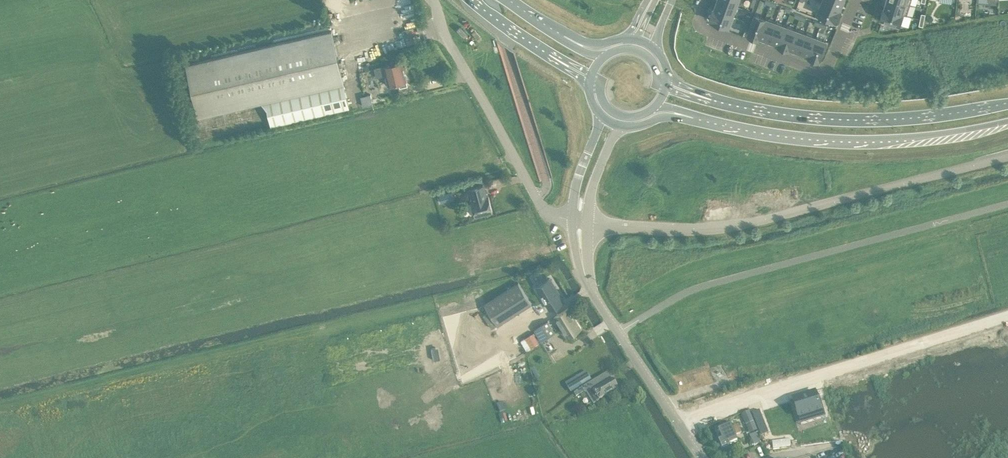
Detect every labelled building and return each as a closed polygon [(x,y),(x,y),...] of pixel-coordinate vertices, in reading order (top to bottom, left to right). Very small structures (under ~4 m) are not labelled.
[(736,6),(720,0),(717,0),(714,9),(713,8),(713,9),(732,16),(736,6)] [(821,2),(840,10),(839,9),(843,0),(822,0),(821,2)] [(898,0),(886,0),(884,7),(907,15),(910,4),(898,0)] [(839,14),(840,10),(821,2),(817,13),(826,17),(836,21),(839,14)] [(907,15),(884,7),(880,19),(901,25),(904,14),(906,15),(907,15)] [(732,16),(713,9),(709,19),(728,26),(732,16)] [(765,18),(754,14),(751,24),(747,34),(752,35),(758,37),(759,34),(765,18)] [(759,36),(768,40),(772,30),(775,22),(768,19),(765,18),(759,34),(758,37),(758,38),(759,36)] [(778,45),(785,26),(780,24),(775,22),(772,30),(768,40),(778,44),(778,45)] [(784,47),(788,49),(795,29),(785,26),(778,45),(784,47)] [(789,48),(799,51),(805,33),(795,29),(788,49),(789,49),(789,48)] [(344,82),(332,30),(186,64),(198,116),(259,102),(267,109),(271,126),(350,108),(344,82)] [(808,56),(809,56),(816,37),(805,33),(799,51),(808,55),(808,56)] [(826,41),(816,37),(809,56),(819,60),(826,41)] [(405,74),(402,61),(374,68),(376,77),(385,75),(388,86),(399,83),(400,86),(407,85),(406,81),(407,81),(406,79),(407,76),(405,74)] [(370,93),(361,96),(364,107),(373,104),(370,93)] [(470,188),(473,200),(471,201),(475,216),(492,211),(488,196),(486,197),(483,185),(470,188)] [(444,193),(446,202),(454,200),(451,191),(444,193)] [(550,279),(536,288),(546,304),(550,309),(550,310),(564,301),(554,285),(550,279)] [(518,283),(484,304),(497,324),(531,303),(518,283)] [(567,337),(581,328),(568,308),(554,317),(567,337)] [(541,340),(555,332),(548,321),(534,329),(541,340)] [(521,351),(513,356),(517,361),(524,357),(521,351)] [(586,371),(575,377),(581,387),(592,380),(586,371)] [(578,390),(574,394),(576,397),(584,392),(585,393),(587,393),(594,404),(618,389),(612,380),(604,385),(599,377),(591,382),(578,390)] [(806,397),(793,401),(798,418),(821,411),(815,392),(806,395),(806,397)] [(750,434),(757,431),(748,411),(741,415),(750,434)] [(722,448),(738,441),(735,435),(741,433),(738,425),(732,428),(730,424),(715,430),(719,440),(722,448)] [(757,433),(750,436),(754,445),(761,443),(757,433)]
